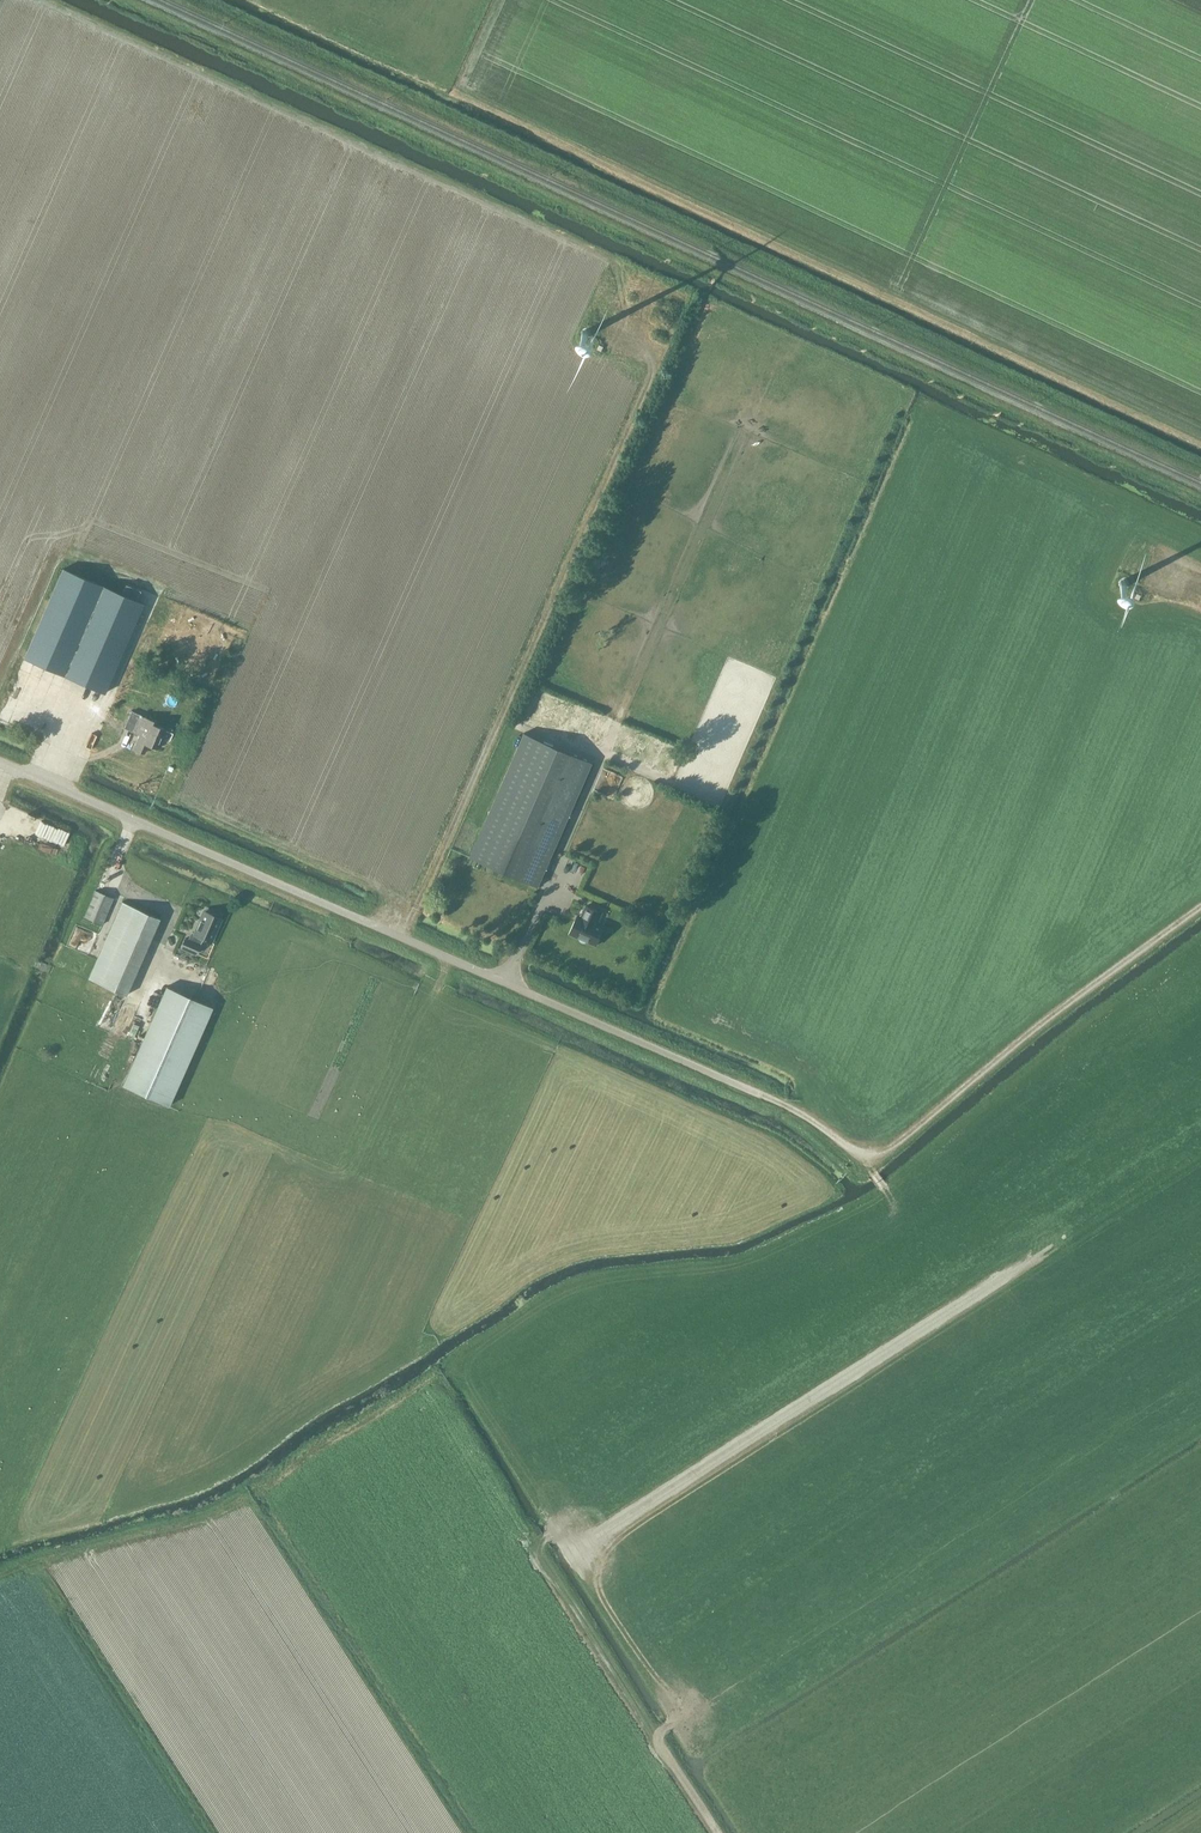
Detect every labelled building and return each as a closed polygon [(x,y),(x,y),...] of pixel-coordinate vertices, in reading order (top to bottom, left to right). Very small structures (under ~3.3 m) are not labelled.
[(588,337),(590,335),(590,333),(589,331),(586,330),(584,330),(582,332),(582,334),(583,337),(585,338),(588,337)] [(66,570),(26,660),(104,695),(144,605),(136,602),(140,593),(125,586),(121,595),(66,570)] [(1126,587),(1128,585),(1128,583),(1127,581),(1124,580),(1122,580),(1120,582),(1120,585),(1121,587),(1123,588),(1126,587)] [(156,606),(147,626),(161,632),(170,612),(156,606)] [(145,637),(136,657),(144,660),(153,640),(145,637)] [(42,669),(39,676),(50,680),(53,673),(42,669)] [(132,712),(125,728),(139,734),(133,749),(136,750),(144,753),(146,749),(148,745),(157,749),(165,730),(156,726),(158,723),(142,716),(142,715),(140,714),(140,715),(132,712)] [(593,763),(524,733),(470,857),(504,872),(539,887),(545,873),(544,873),(593,763)] [(114,898),(100,892),(95,890),(84,917),(103,925),(114,898)] [(123,902),(89,979),(127,996),(160,919),(123,902)] [(602,913),(587,906),(582,917),(578,915),(570,934),(579,938),(581,941),(582,942),(585,943),(587,942),(597,946),(605,927),(598,924),(602,913)] [(185,939),(182,948),(181,948),(197,954),(201,945),(200,945),(203,938),(210,942),(217,928),(218,929),(222,919),(220,918),(219,915),(215,913),(212,914),(206,912),(202,921),(200,920),(194,934),(193,933),(189,940),(185,939)] [(82,950),(91,953),(97,931),(87,929),(82,950)] [(163,945),(170,948),(177,933),(170,930),(163,945)] [(214,1007),(168,987),(124,1086),(170,1106),(214,1007)] [(648,1221),(642,1237),(650,1239),(656,1223),(648,1221)]
